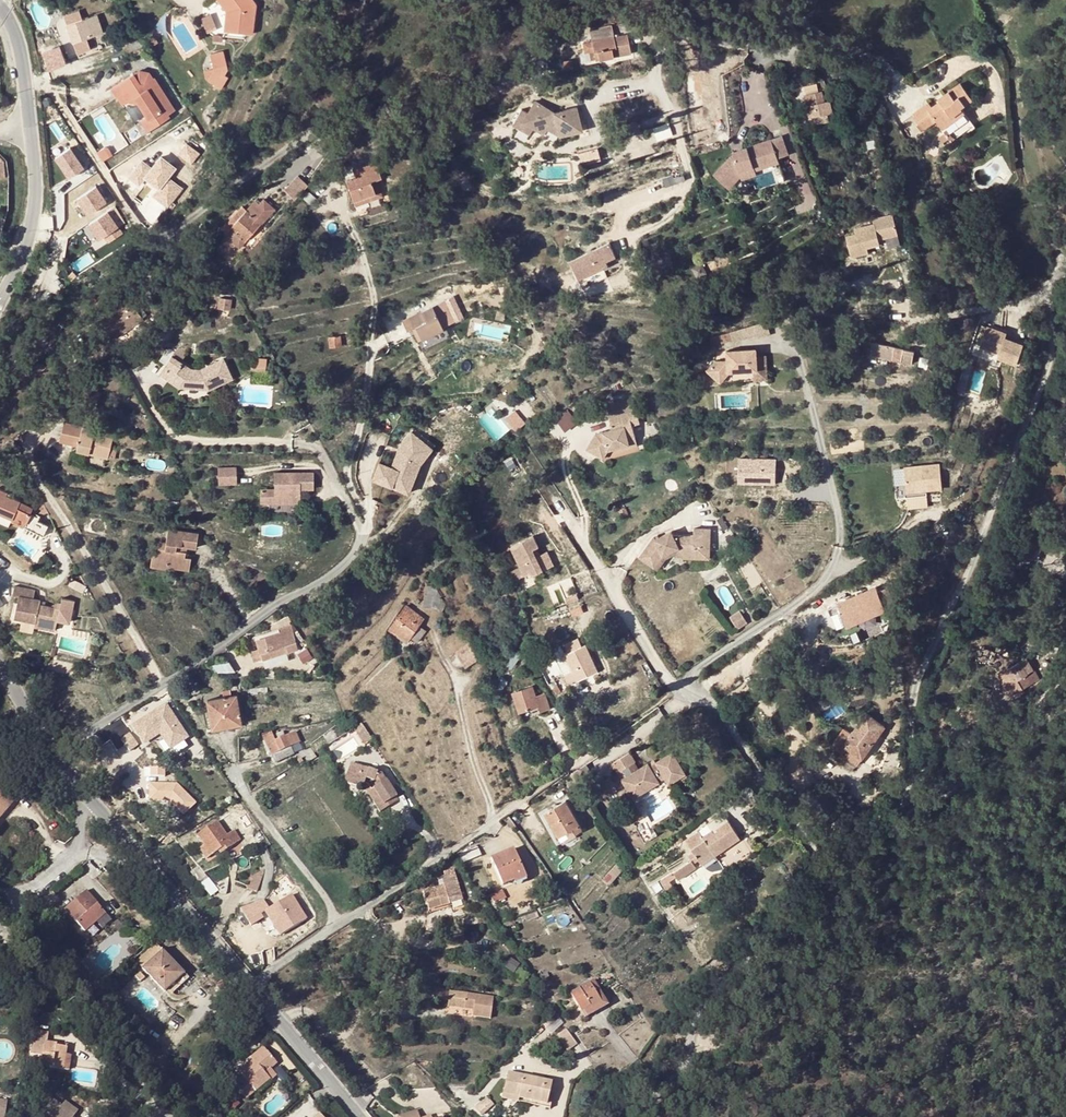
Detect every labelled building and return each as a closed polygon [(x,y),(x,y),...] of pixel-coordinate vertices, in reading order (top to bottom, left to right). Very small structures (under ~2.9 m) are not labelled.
[(226,10),(226,32),(252,32),(253,2),(251,0),(218,0),(226,10)] [(63,15),(66,23),(73,42),(74,45),(77,53),(90,48),(86,37),(102,31),(96,14),(81,19),(78,10),(63,15)] [(210,15),(202,19),(208,33),(216,29),(210,15)] [(154,36),(149,40),(153,48),(159,44),(154,36)] [(601,39),(583,41),(586,54),(592,53),(593,60),(617,56),(613,37),(611,37),(610,36),(600,37),(601,39)] [(128,52),(130,56),(146,51),(144,46),(128,52)] [(59,51),(43,57),(48,70),(63,64),(59,51)] [(225,54),(213,54),(214,69),(207,78),(219,87),(226,76),(223,73),(226,68),(225,54)] [(141,68),(134,71),(137,75),(141,72),(147,75),(149,79),(153,76),(150,70),(141,68)] [(134,71),(112,85),(118,94),(124,89),(130,97),(138,100),(146,113),(140,116),(147,128),(169,115),(167,112),(175,108),(155,75),(153,76),(149,79),(147,75),(141,72),(137,75),(134,71)] [(942,103),(940,101),(932,107),(930,103),(913,115),(924,130),(936,121),(942,129),(964,112),(961,108),(972,99),(961,83),(944,95),(946,100),(942,103)] [(827,88),(822,89),(825,101),(830,100),(827,88)] [(822,89),(805,93),(813,125),(835,120),(830,100),(825,101),(822,89)] [(535,99),(533,102),(545,123),(548,127),(560,133),(579,129),(581,125),(576,104),(554,110),(535,99)] [(545,123),(533,102),(526,114),(537,120),(534,127),(544,133),(548,127),(545,123)] [(964,112),(942,129),(946,133),(941,137),(944,142),(949,138),(952,141),(974,125),(966,114),(964,112)] [(523,120),(534,127),(537,120),(526,114),(523,120)] [(730,154),(714,173),(727,183),(740,168),(741,168),(754,163),(778,153),(770,134),(740,146),(742,149),(733,153),(730,154)] [(640,135),(624,138),(626,147),(642,143),(640,135)] [(69,178),(86,167),(72,146),(55,157),(69,178)] [(779,157),(778,153),(754,163),(755,166),(779,157)] [(143,159),(128,177),(168,209),(185,189),(171,177),(178,167),(162,155),(153,167),(143,159)] [(370,181),(376,179),(381,177),(375,160),(360,166),(363,174),(355,177),(346,180),(354,201),(374,192),(370,181)] [(754,163),(741,168),(743,171),(745,175),(757,170),(755,166),(754,163)] [(352,168),(355,177),(363,174),(360,166),(352,168)] [(730,186),(743,171),(741,168),(740,168),(727,183),(730,186)] [(303,187),(293,178),(280,192),(290,202),(303,187)] [(381,196),(376,179),(370,181),(374,192),(354,201),(355,206),(381,196)] [(87,215),(108,202),(98,185),(77,198),(87,215)] [(242,205),(223,225),(228,229),(230,227),(244,240),(261,222),(270,211),(260,202),(250,212),(242,205)] [(111,210),(87,223),(101,247),(124,235),(111,210)] [(897,235),(892,214),(872,219),(873,224),(853,229),(854,234),(845,237),(850,257),(867,252),(866,247),(879,244),(877,239),(897,235)] [(615,256),(608,242),(569,260),(577,279),(601,268),(606,265),(604,261),(615,256)] [(73,264),(78,272),(93,263),(88,255),(73,264)] [(150,266),(140,273),(145,280),(155,274),(150,266)] [(601,268),(577,279),(581,287),(605,276),(601,268)] [(129,298),(135,308),(140,304),(134,294),(129,298)] [(230,299),(219,297),(218,307),(229,309),(230,299)] [(114,336),(110,339),(115,347),(136,334),(130,325),(141,318),(135,308),(129,298),(101,316),(114,336)] [(430,307),(404,318),(409,329),(413,327),(418,339),(439,329),(430,307)] [(414,341),(418,339),(413,327),(409,329),(414,341)] [(1008,333),(988,327),(982,347),(1001,353),(1000,357),(1019,363),(1026,344),(1007,338),(1008,333)] [(339,333),(328,335),(331,347),(341,346),(339,333)] [(892,362),(895,350),(895,349),(872,345),(870,359),(892,363),(892,362)] [(903,351),(895,350),(892,362),(892,363),(901,365),(903,351)] [(738,356),(738,352),(724,353),(724,362),(713,363),(704,372),(717,384),(727,374),(749,372),(753,372),(753,359),(752,351),(743,352),(744,355),(738,356)] [(915,353),(903,351),(901,365),(912,367),(915,353)] [(234,377),(224,357),(200,368),(192,368),(171,356),(159,374),(178,386),(185,386),(190,380),(199,380),(202,388),(211,388),(234,377)] [(764,381),(762,359),(753,359),(753,372),(749,372),(750,382),(764,381)] [(94,388),(88,400),(95,403),(101,393),(94,388)] [(531,412),(525,402),(518,407),(525,416),(531,412)] [(117,410),(105,406),(103,412),(115,416),(117,410)] [(516,410),(506,418),(517,431),(527,423),(516,410)] [(557,420),(567,431),(579,421),(569,410),(557,420)] [(628,439),(636,437),(632,424),(637,423),(634,411),(610,418),(613,428),(604,430),(605,435),(600,436),(599,431),(595,432),(586,448),(603,459),(608,449),(617,447),(629,443),(628,439)] [(114,434),(83,426),(77,448),(109,457),(114,434)] [(629,443),(617,447),(618,451),(638,446),(636,437),(628,439),(629,443)] [(371,481),(393,493),(397,486),(404,490),(415,470),(431,456),(416,440),(401,453),(391,471),(379,465),(371,481)] [(393,493),(404,499),(418,473),(434,460),(431,456),(415,470),(404,490),(397,486),(393,493)] [(739,458),(739,484),(778,485),(778,458),(739,458)] [(234,465),(215,465),(215,482),(234,482),(234,465)] [(940,466),(904,469),(906,493),(942,490),(940,466)] [(282,472),(272,472),(272,488),(258,488),(258,502),(298,502),(298,488),(312,488),(312,472),(287,472),(287,473),(282,473),(282,472)] [(0,488),(0,512),(13,518),(11,521),(42,535),(47,525),(37,521),(39,516),(30,512),(32,507),(20,502),(20,501),(7,495),(8,492),(0,488)] [(180,545),(186,546),(195,548),(197,533),(168,528),(165,542),(159,541),(156,554),(151,553),(148,566),(166,569),(166,566),(187,570),(189,557),(184,556),(185,551),(180,550),(180,545)] [(670,531),(657,537),(655,540),(652,537),(638,557),(646,563),(647,560),(655,565),(661,556),(677,548),(680,554),(692,554),(692,548),(708,548),(708,529),(692,528),(692,535),(672,535),(670,531)] [(476,543),(471,535),(467,537),(472,545),(476,543)] [(511,546),(526,576),(531,573),(532,577),(554,566),(546,552),(540,555),(536,558),(532,551),(537,548),(538,548),(532,535),(511,546)] [(444,551),(428,566),(433,571),(448,556),(444,551)] [(897,608),(887,583),(839,603),(849,628),(897,608)] [(446,604),(434,586),(426,586),(424,606),(434,606),(443,609),(446,604)] [(38,593),(17,588),(15,598),(21,599),(17,616),(26,618),(25,623),(37,625),(36,630),(57,635),(60,625),(72,628),(77,605),(65,603),(62,613),(42,608),(43,603),(36,601),(38,593)] [(407,605),(388,630),(406,643),(410,637),(419,625),(424,618),(407,605)] [(419,625),(410,637),(417,642),(426,631),(419,625)] [(279,645),(285,644),(284,641),(293,639),(289,626),(255,636),(258,648),(261,658),(280,652),(279,645)] [(846,632),(839,635),(843,643),(849,640),(846,632)] [(569,683),(588,674),(586,669),(596,664),(586,644),(582,645),(578,637),(565,643),(569,652),(565,653),(573,670),(564,674),(569,683)] [(470,643),(456,652),(465,667),(479,658),(470,643)] [(261,658),(258,648),(251,650),(254,660),(261,658)] [(273,663),(292,659),(291,654),(272,658),(273,663)] [(1034,683),(1028,673),(1034,670),(1028,658),(1021,662),(1011,668),(1024,689),(1034,683)] [(598,669),(596,664),(586,669),(588,674),(598,669)] [(532,686),(514,692),(520,711),(538,705),(540,711),(549,709),(543,692),(535,695),(532,686)] [(224,697),(207,700),(212,728),(241,724),(237,695),(231,696),(230,691),(223,692),(224,697)] [(145,740),(166,725),(173,721),(165,709),(136,728),(145,740)] [(845,728),(832,745),(842,753),(846,748),(850,752),(847,756),(858,764),(885,726),(867,712),(852,733),(845,728)] [(173,721),(166,725),(177,739),(185,734),(175,719),(173,721)] [(361,722),(351,728),(362,744),(371,738),(361,722)] [(272,755),(289,748),(299,742),(294,731),(285,736),(283,731),(273,736),(271,732),(262,734),(272,755)] [(131,733),(122,739),(130,751),(139,745),(131,733)] [(289,748),(272,755),(275,762),(292,754),(289,748)] [(635,761),(629,751),(611,761),(614,767),(617,771),(620,768),(625,776),(621,778),(627,789),(637,783),(642,792),(658,783),(655,778),(662,774),(667,784),(685,773),(671,750),(648,765),(646,762),(631,772),(627,765),(635,761)] [(317,756),(314,752),(305,757),(308,761),(317,756)] [(351,762),(345,779),(348,785),(357,788),(362,785),(366,783),(376,799),(373,801),(380,812),(399,800),(397,796),(397,795),(387,779),(385,780),(382,774),(351,762)] [(7,772),(0,781),(18,796),(25,787),(7,772)] [(606,799),(619,789),(610,777),(597,787),(606,799)] [(0,781),(0,817),(18,796),(0,781)] [(366,783),(362,785),(373,801),(376,799),(366,783)] [(632,798),(642,792),(637,783),(627,789),(632,798)] [(149,784),(149,806),(178,805),(178,815),(193,815),(193,784),(149,784)] [(566,800),(545,812),(558,836),(567,831),(570,836),(582,829),(566,800)] [(243,815),(237,819),(241,825),(247,820),(243,815)] [(206,859),(218,850),(223,847),(225,851),(240,840),(233,830),(226,834),(217,821),(198,834),(205,844),(199,848),(206,859)] [(720,852),(731,845),(729,842),(738,835),(728,821),(717,829),(719,831),(715,834),(712,830),(702,837),(699,832),(686,840),(699,860),(712,851),(713,854),(718,850),(720,852)] [(729,842),(731,845),(740,838),(738,835),(729,842)] [(460,855),(462,862),(481,855),(479,850),(478,847),(460,855)] [(502,884),(514,880),(512,876),(524,871),(514,849),(491,858),(502,884)] [(712,851),(699,860),(702,864),(720,852),(718,850),(713,854),(712,851)] [(680,880),(697,869),(693,861),(675,872),(680,880)] [(198,866),(191,872),(201,884),(208,878),(198,866)] [(445,885),(424,893),(431,913),(441,910),(440,906),(450,903),(449,899),(462,894),(453,868),(444,872),(445,875),(442,877),(445,885)] [(512,876),(514,880),(516,883),(527,878),(524,871),(512,876)] [(251,875),(247,886),(255,889),(259,878),(251,875)] [(106,913),(98,903),(95,906),(90,900),(92,897),(86,890),(66,909),(86,931),(106,913)] [(499,891),(491,895),(495,904),(503,899),(499,891)] [(252,927),(264,919),(261,915),(266,912),(282,936),(307,919),(291,895),(269,909),(264,901),(241,910),(252,927)] [(165,992),(185,973),(157,943),(137,963),(165,992)] [(9,963),(6,967),(13,974),(17,970),(9,963)] [(165,992),(169,996),(189,977),(185,973),(165,992)] [(27,975),(19,983),(24,989),(33,981),(27,975)] [(225,977),(221,981),(217,984),(223,991),(227,989),(230,985),(232,984),(227,976),(225,977)] [(90,987),(93,990),(100,983),(96,978),(91,983),(92,985),(90,987)] [(595,979),(590,982),(602,1003),(591,1009),(590,1006),(582,1011),(586,1017),(609,1004),(595,979)] [(602,1003),(590,982),(571,993),(582,1011),(590,1006),(591,1009),(602,1003)] [(474,1006),(473,1009),(473,1015),(491,1016),(494,995),(449,991),(449,989),(436,988),(435,999),(456,1001),(455,1007),(465,1008),(465,1005),(474,1006)] [(569,1050),(577,1044),(567,1029),(558,1035),(569,1050)] [(35,1031),(31,1053),(44,1056),(42,1066),(64,1070),(67,1054),(68,1048),(57,1045),(57,1044),(48,1042),(49,1034),(35,1031)] [(245,1078),(237,1084),(248,1097),(270,1079),(266,1074),(278,1063),(264,1046),(251,1057),(253,1059),(239,1071),(245,1078)] [(29,1063),(42,1066),(44,1056),(31,1053),(29,1063)] [(72,1055),(67,1054),(64,1070),(69,1071),(72,1055)] [(552,1081),(508,1072),(502,1098),(523,1103),(524,1098),(547,1103),(552,1081)] [(487,1095),(474,1106),(481,1114),(493,1103),(487,1095)] [(79,1111),(66,1101),(62,1106),(49,1097),(40,1110),(50,1116),(74,1116),(79,1111)] [(8,1100),(0,1099),(0,1116),(6,1116),(8,1100)]
